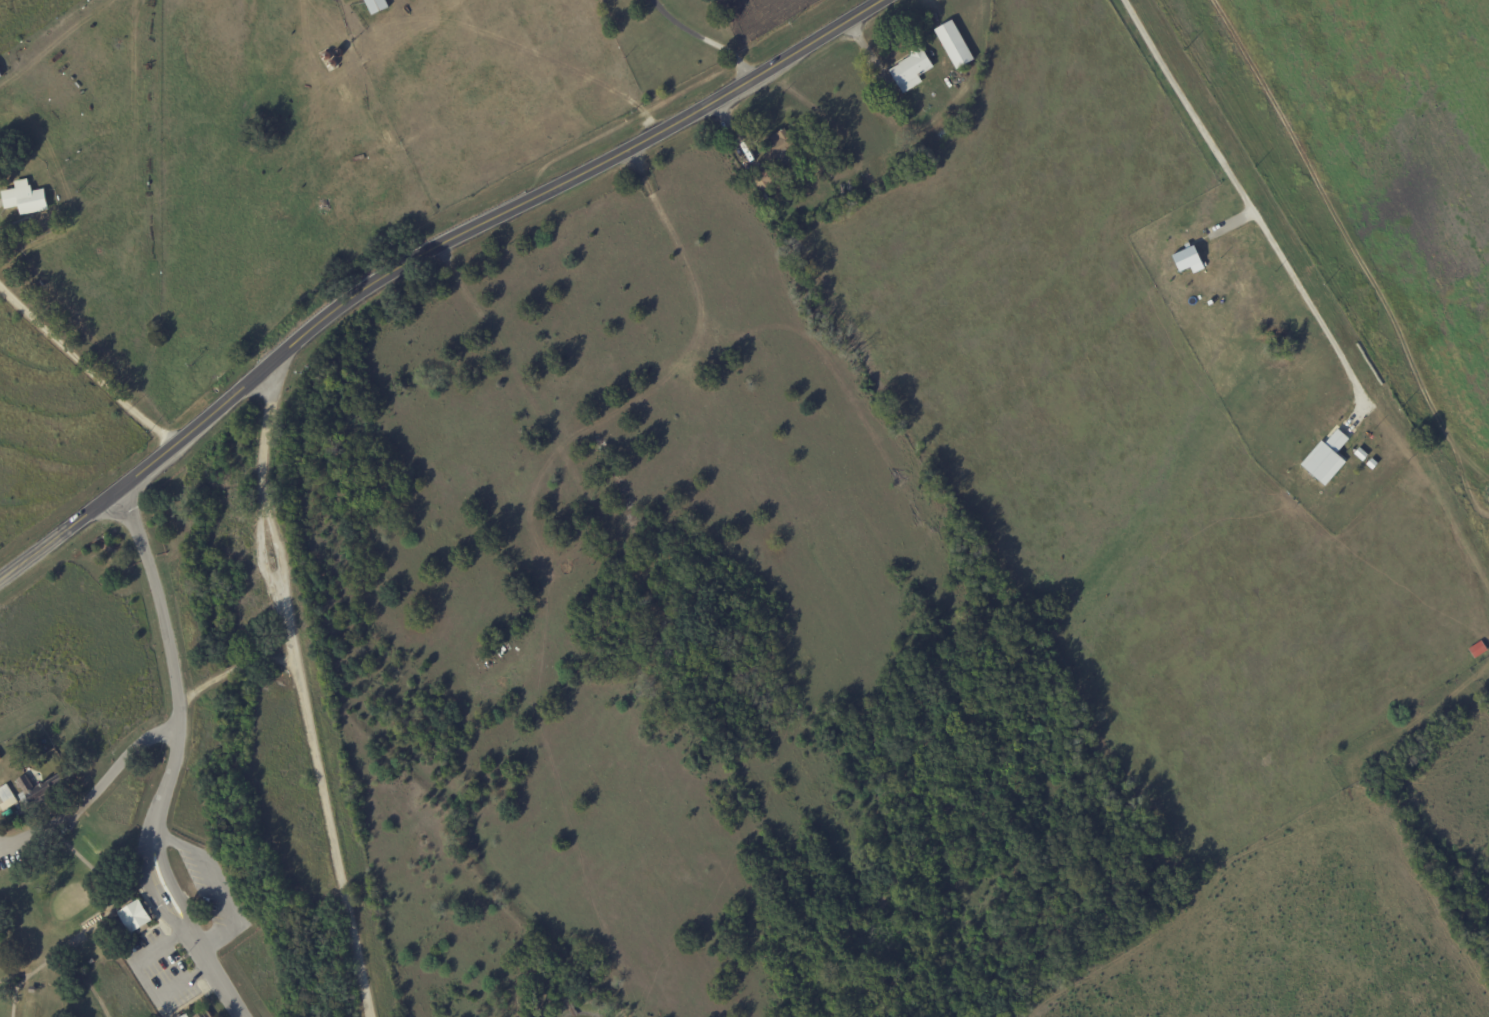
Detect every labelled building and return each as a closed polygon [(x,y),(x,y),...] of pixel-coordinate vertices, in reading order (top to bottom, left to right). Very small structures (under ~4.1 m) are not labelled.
[(369,14),(386,6),(384,0),(363,0),(369,14)] [(971,60),(952,18),(933,27),(953,69),(971,60)] [(932,67),(920,44),(906,52),(909,57),(887,68),(900,93),(921,82),(917,75),(932,67)] [(759,190),(803,170),(784,128),(758,140),(767,160),(781,154),(786,165),(775,170),(773,165),(752,175),(759,190)] [(24,215),(53,209),(49,187),(34,190),(32,178),(16,181),(18,188),(4,190),(8,209),(22,206),(24,215)] [(1188,267),(1190,273),(1201,269),(1192,245),(1168,253),(1174,271),(1188,267)] [(1324,486),(1344,460),(1335,454),(1347,437),(1334,428),(1324,443),(1318,439),(1298,466),(1324,486)] [(1361,460),(1366,454),(1357,447),(1352,453),(1361,460)] [(1471,657),(1486,651),(1482,640),(1467,645),(1471,657)] [(33,790),(26,777),(21,780),(27,791),(21,794),(29,809),(60,793),(57,789),(73,781),(68,772),(33,790)] [(8,809),(20,802),(9,783),(0,789),(0,795),(8,809)] [(122,912),(136,934),(157,920),(143,898),(122,912)]
